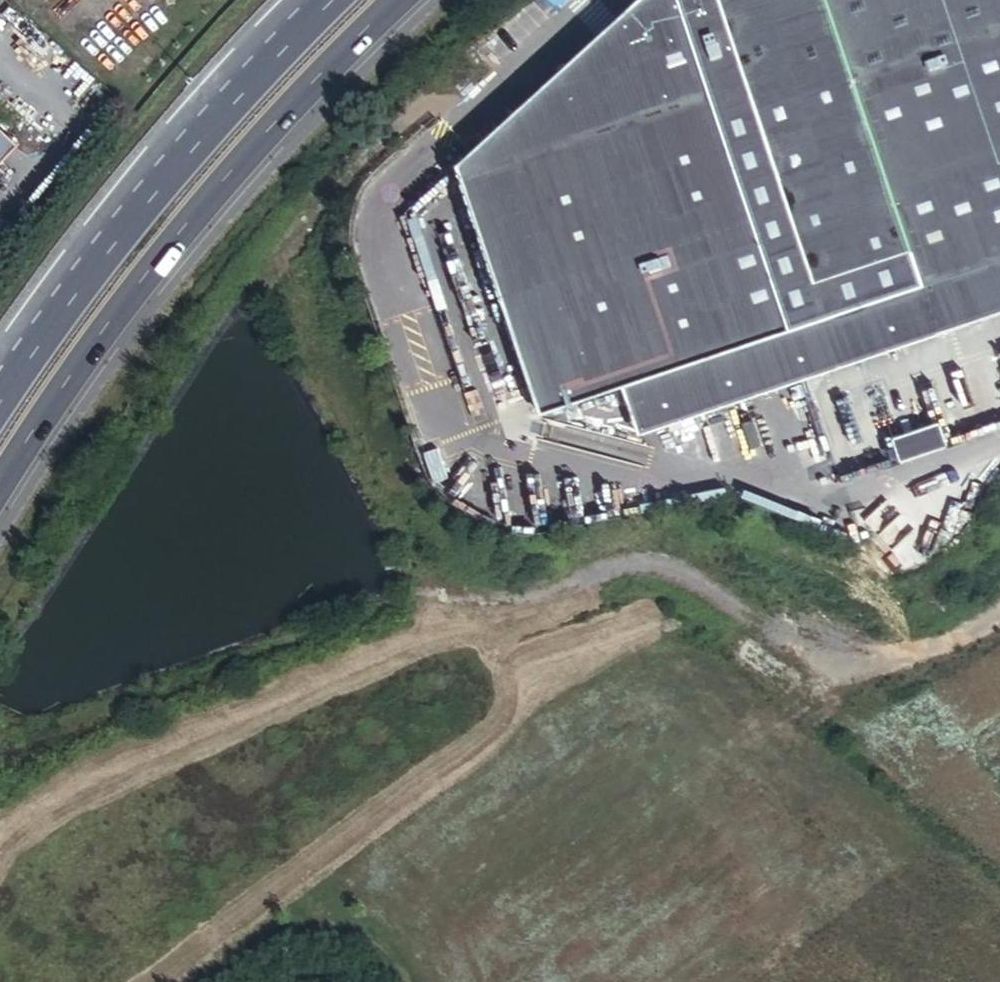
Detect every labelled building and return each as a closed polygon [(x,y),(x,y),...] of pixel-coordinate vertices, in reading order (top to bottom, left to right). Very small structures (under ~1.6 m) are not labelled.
[(461,159),(543,401),(627,376),(642,422),(754,382),(802,367),(999,302),(999,0),(630,0),(461,159)]
